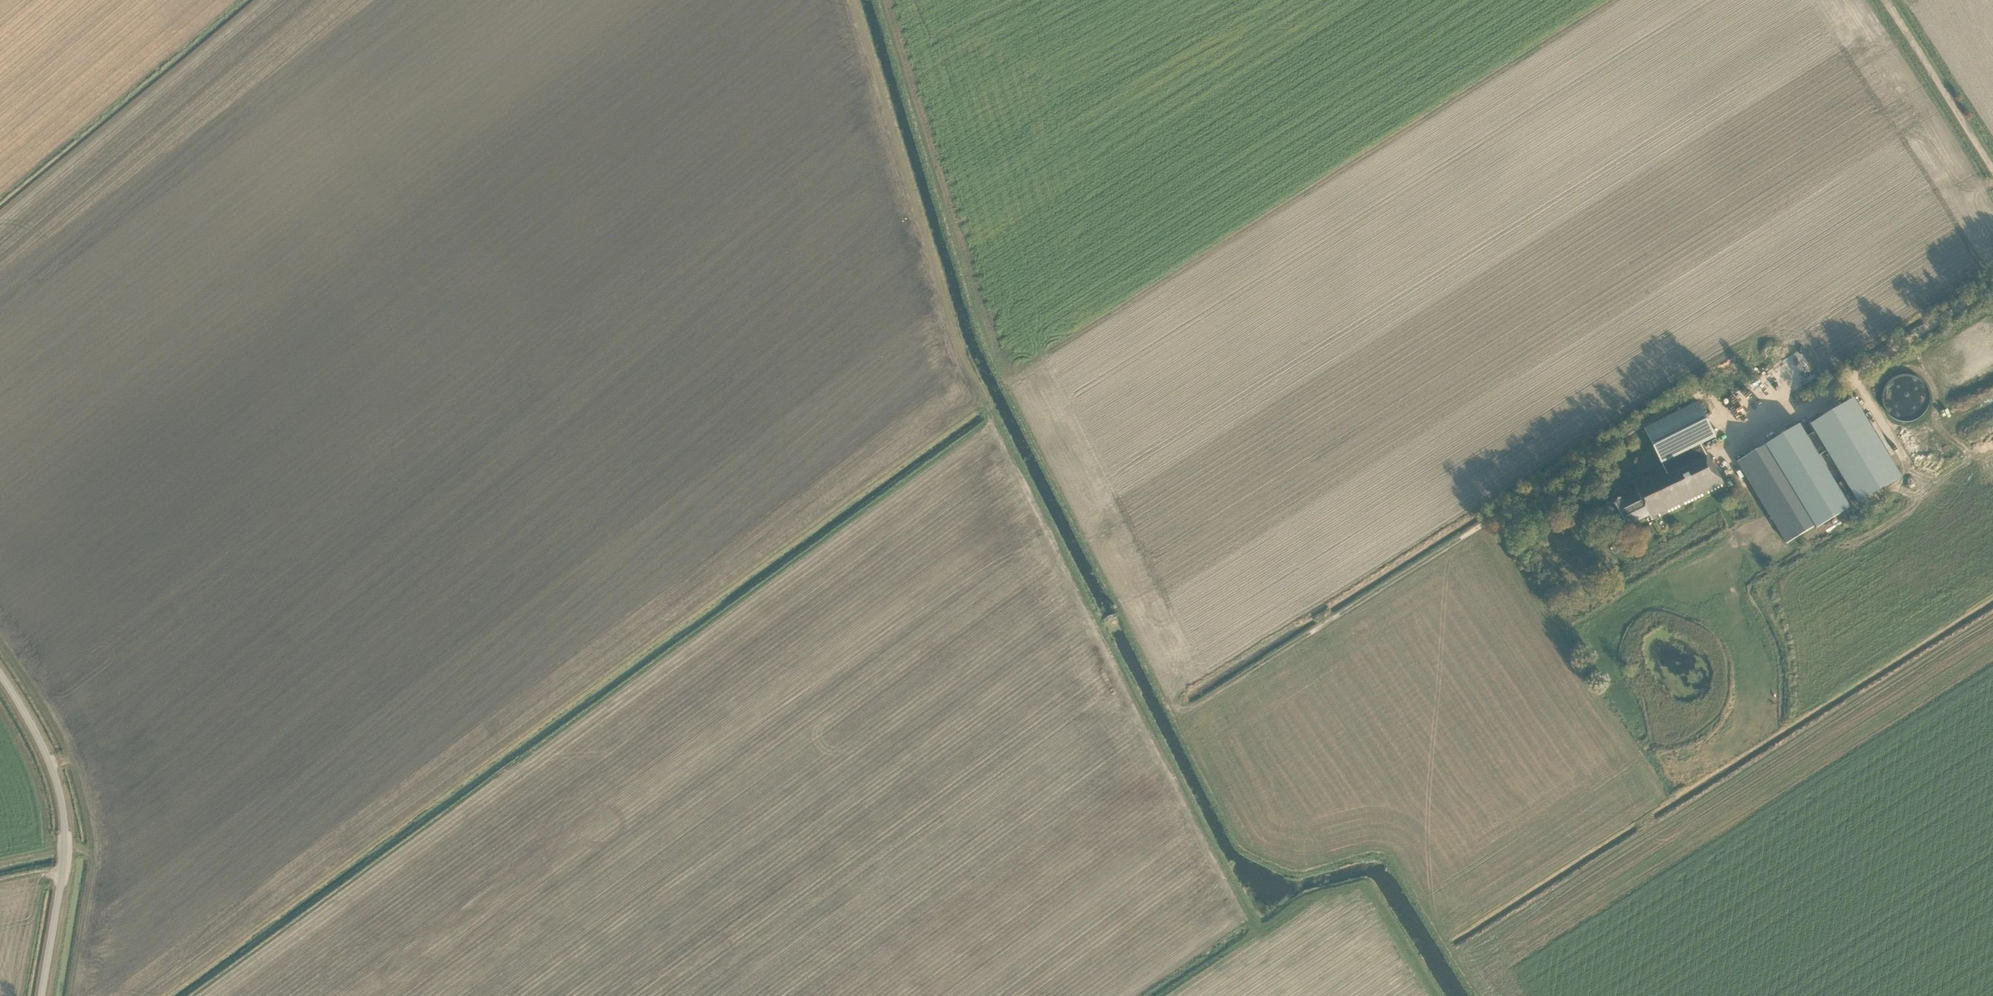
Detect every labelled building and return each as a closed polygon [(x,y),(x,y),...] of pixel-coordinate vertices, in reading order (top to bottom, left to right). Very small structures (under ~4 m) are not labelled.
[(1645,428),(1663,465),(1707,441),(1716,437),(1698,402),(1645,428)] [(1855,402),(1813,427),(1859,504),(1902,479),(1855,402)] [(1799,424),(1774,442),(1822,521),(1848,505),(1818,455),(1826,450),(1815,431),(1807,437),(1799,424)] [(1729,484),(1707,441),(1663,465),(1663,466),(1636,479),(1643,493),(1651,509),(1656,520),(1729,484)] [(1737,462),(1786,543),(1822,521),(1774,442),(1737,462)] [(1651,509),(1643,493),(1620,505),(1616,497),(1607,502),(1624,536),(1642,527),(1637,517),(1651,509)]
